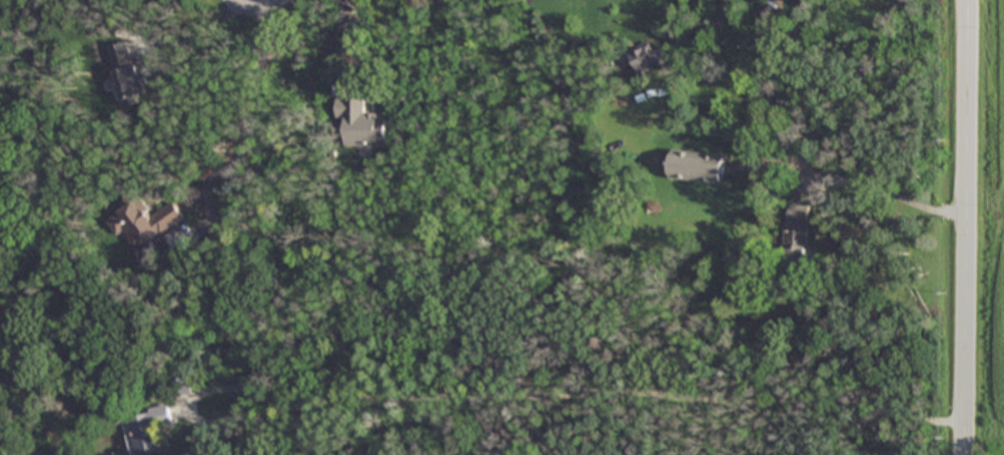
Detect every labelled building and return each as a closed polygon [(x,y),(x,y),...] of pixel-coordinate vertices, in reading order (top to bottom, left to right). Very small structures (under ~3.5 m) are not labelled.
[(122,105),(140,101),(138,92),(148,89),(141,62),(132,64),(127,40),(108,45),(122,105)] [(658,62),(648,42),(628,53),(638,73),(658,62)] [(385,114),(365,114),(364,96),(335,97),(335,117),(345,117),(345,145),(386,144),(385,114)] [(725,154),(672,148),(669,177),(722,183),(725,154)] [(175,201),(153,215),(138,190),(119,202),(124,210),(108,221),(118,237),(126,232),(139,253),(188,221),(175,201)] [(810,207),(785,206),(783,273),(808,274),(810,207)] [(127,414),(136,454),(144,454),(170,449),(165,427),(174,425),(169,404),(127,414)]
